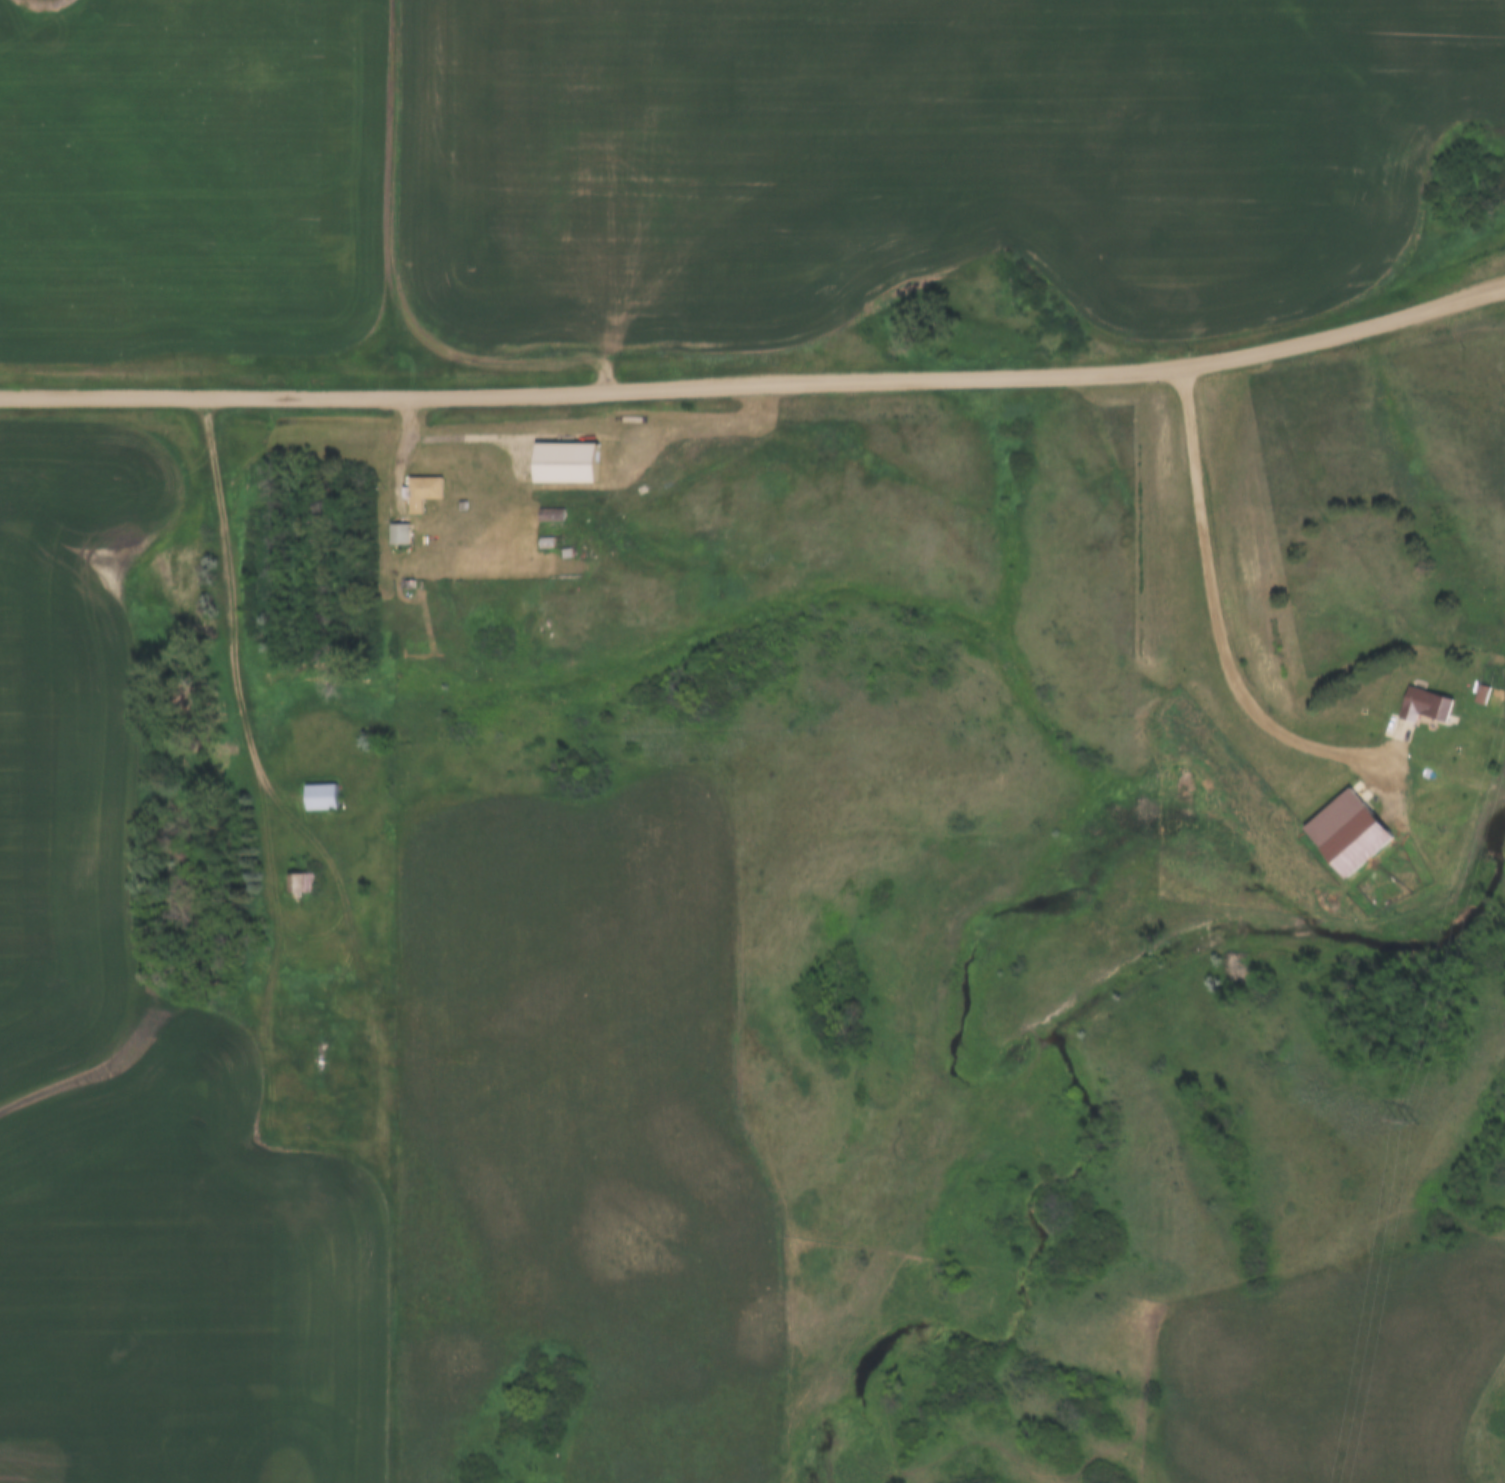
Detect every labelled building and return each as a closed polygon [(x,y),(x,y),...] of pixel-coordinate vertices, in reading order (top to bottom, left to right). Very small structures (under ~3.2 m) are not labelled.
[(529,484),(595,484),(595,444),(529,444),(529,484)] [(441,478),(406,478),(406,515),(420,515),(420,499),(441,499),(441,478)] [(562,510),(538,510),(538,522),(562,522),(562,510)] [(387,545),(408,545),(408,525),(387,525),(387,545)] [(1420,722),(1423,714),(1451,722),(1458,700),(1411,686),(1402,717),(1420,722)] [(1493,688),(1483,686),(1479,702),(1489,704),(1493,688)] [(303,785),(303,811),(337,811),(337,785),(303,785)] [(1342,878),(1394,837),(1355,787),(1303,827),(1342,878)] [(313,893),(313,874),(287,874),(287,893),(313,893)]
